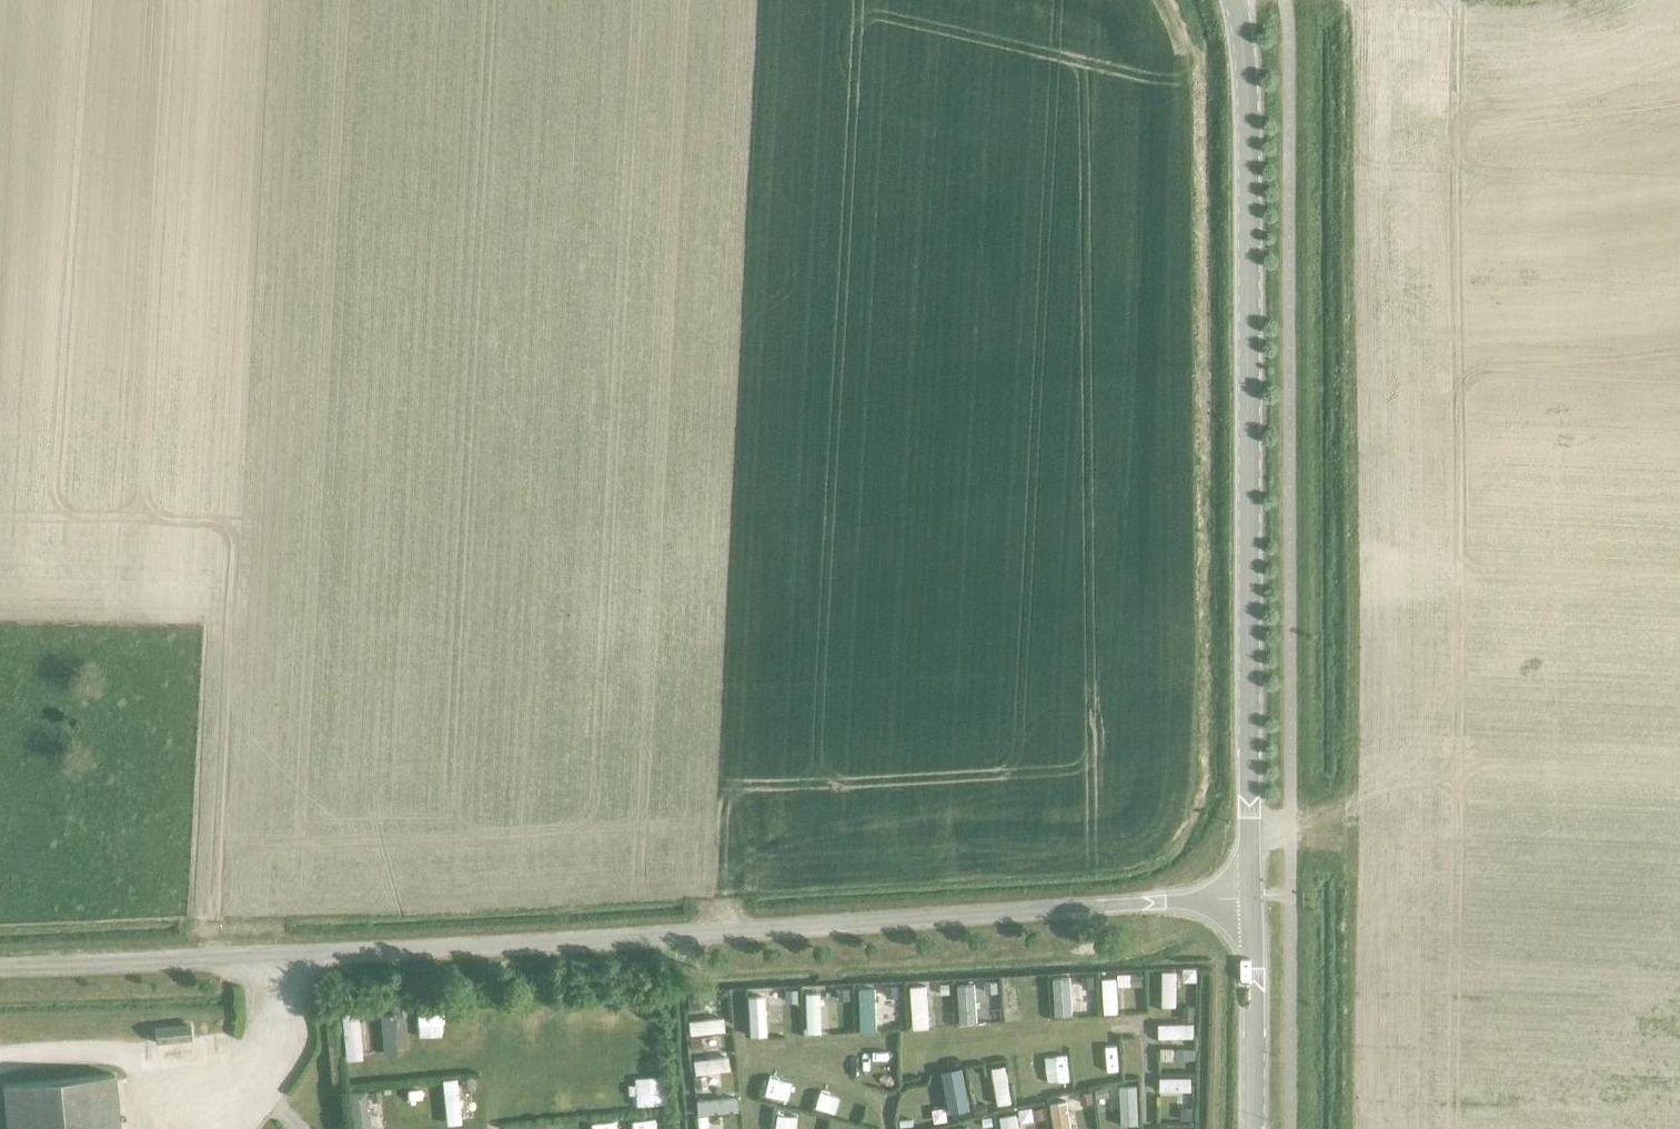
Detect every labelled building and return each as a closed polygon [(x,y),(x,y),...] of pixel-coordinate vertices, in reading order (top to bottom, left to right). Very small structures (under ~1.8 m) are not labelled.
[(154,1028),(155,1043),(191,1040),(190,1025),(154,1028)] [(8,1128),(119,1128),(114,1074),(3,1085),(8,1128)]
